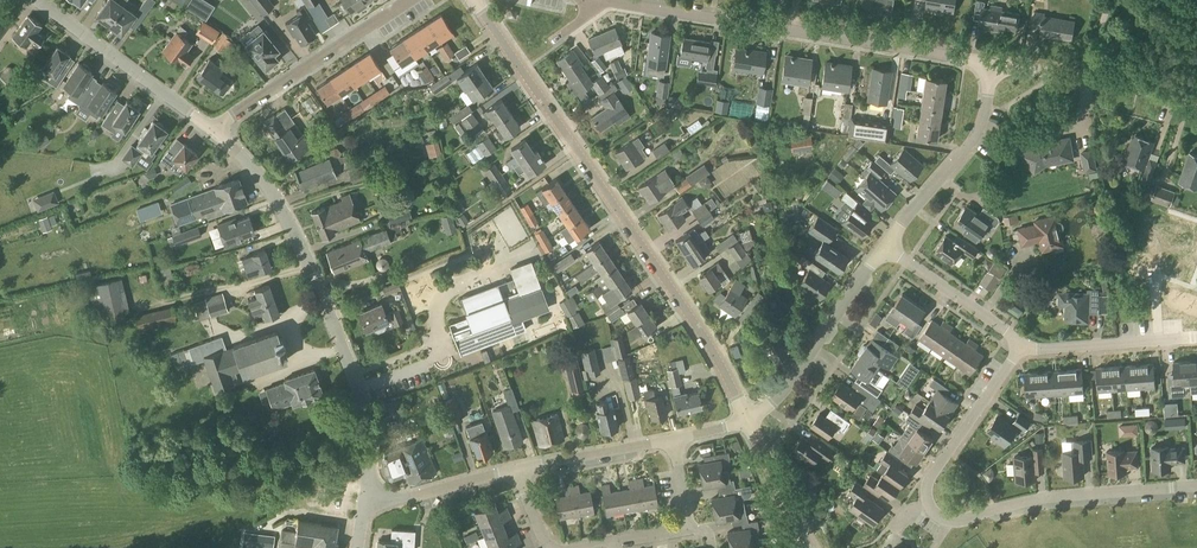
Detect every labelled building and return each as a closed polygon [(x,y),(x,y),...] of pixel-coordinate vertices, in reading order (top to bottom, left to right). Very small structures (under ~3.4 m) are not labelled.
[(123,6),(114,0),(107,0),(96,16),(98,17),(97,19),(107,27),(123,6)] [(155,1),(154,0),(145,0),(139,8),(146,13),(155,1)] [(215,6),(204,0),(190,0),(185,8),(206,20),(215,6)] [(274,6),(269,0),(249,0),(262,16),(274,6)] [(367,6),(365,4),(370,0),(341,0),(350,13),(356,10),(358,12),(367,6)] [(859,6),(878,9),(877,12),(889,14),(891,0),(860,0),(859,6)] [(955,0),(924,0),(927,0),(926,8),(953,13),(955,0)] [(984,5),(985,2),(976,1),(973,19),(980,20),(979,25),(1016,31),(1019,14),(1001,11),(990,9),(982,8),(983,5),(984,5)] [(123,6),(107,27),(118,35),(119,33),(121,34),(135,15),(123,6)] [(358,26),(376,13),(371,6),(353,19),(358,26)] [(301,45),(316,35),(307,21),(311,19),(303,7),(296,12),(298,16),(285,24),(293,37),(295,36),(301,45)] [(15,19),(1,9),(0,10),(0,38),(15,19)] [(1071,40),(1074,22),(1044,17),(1044,14),(1035,12),(1032,28),(1041,29),(1040,35),(1071,40)] [(330,27),(339,21),(333,13),(325,18),(330,27)] [(428,24),(439,40),(452,32),(441,15),(428,24)] [(26,47),(41,27),(27,17),(12,37),(26,47)] [(212,43),(219,30),(203,20),(195,33),(212,43)] [(426,48),(439,40),(428,24),(415,32),(426,48)] [(264,32),(258,25),(249,32),(254,38),(245,45),(265,69),(267,67),(270,68),(275,63),(275,61),(277,59),(273,54),(278,50),(271,41),(272,39),(266,31),(264,32)] [(193,56),(186,51),(191,44),(182,37),(187,31),(181,27),(162,51),(163,52),(163,54),(166,57),(169,56),(178,62),(178,61),(186,67),(193,56)] [(624,52),(620,44),(621,44),(614,29),(588,40),(595,55),(602,52),(605,59),(624,52)] [(383,32),(368,39),(374,53),(389,47),(383,32)] [(414,57),(426,48),(415,32),(403,40),(414,57)] [(665,68),(669,36),(651,33),(646,66),(648,66),(647,73),(658,75),(659,67),(665,68)] [(222,49),(230,38),(223,34),(216,45),(222,49)] [(681,56),(707,60),(709,43),(683,39),(681,56)] [(401,65),(414,57),(403,40),(390,48),(394,54),(401,65)] [(442,46),(449,57),(454,54),(447,42),(442,46)] [(19,53),(6,45),(0,55),(0,65),(8,70),(19,53)] [(56,87),(67,72),(61,68),(69,55),(57,46),(42,68),(48,71),(43,79),(56,87)] [(445,60),(449,57),(442,46),(437,49),(445,60)] [(757,53),(736,50),(733,74),(734,74),(735,69),(762,74),(765,53),(757,51),(757,53)] [(591,82),(579,65),(581,64),(572,51),(557,62),(571,81),(567,84),(575,95),(591,84),(598,94),(609,87),(601,75),(591,82)] [(356,62),(366,77),(379,68),(369,53),(356,62)] [(394,54),(386,59),(393,70),(401,65),(394,54)] [(599,73),(606,68),(598,56),(591,62),(599,73)] [(800,60),(785,57),(781,82),(807,86),(811,59),(801,58),(800,60)] [(222,95),(230,85),(218,76),(223,70),(209,59),(197,76),(222,95)] [(613,72),(621,68),(617,60),(609,63),(613,72)] [(714,61),(707,60),(705,68),(706,68),(706,72),(698,71),(696,83),(704,85),(703,88),(713,90),(714,86),(717,70),(713,69),(714,61)] [(353,86),(366,77),(356,62),(343,71),(353,86)] [(78,106),(88,92),(88,91),(81,86),(91,72),(88,70),(88,67),(84,64),(81,65),(78,63),(64,85),(71,90),(67,97),(78,105),(78,106)] [(696,70),(695,63),(687,64),(688,71),(696,70)] [(465,90),(485,76),(477,64),(456,78),(465,90),(464,90),(465,90)] [(840,66),(825,64),(821,88),(847,92),(851,66),(840,64),(840,66)] [(421,69),(429,80),(434,77),(426,65),(421,69)] [(435,65),(430,68),(434,75),(439,72),(435,65)] [(424,83),(429,80),(421,69),(417,72),(424,83)] [(886,104),(891,72),(873,69),(868,101),(886,104)] [(340,94),(353,86),(343,71),(330,79),(340,94)] [(898,89),(906,90),(910,91),(912,75),(900,73),(898,89)] [(434,93),(451,81),(447,75),(430,87),(434,93)] [(394,92),(402,86),(395,76),(387,82),(394,92)] [(485,76),(465,90),(473,102),(493,88),(485,76)] [(625,94),(633,88),(625,77),(617,82),(625,94)] [(923,93),(943,96),(945,81),(925,78),(923,93)] [(326,103),(340,94),(330,79),(317,88),(326,103)] [(667,97),(669,82),(658,80),(655,96),(667,97)] [(88,92),(78,106),(90,114),(94,108),(101,112),(115,91),(113,89),(113,86),(108,83),(105,84),(102,82),(93,96),(88,92)] [(373,93),(378,101),(390,93),(385,86),(373,93)] [(770,105),(773,88),(758,86),(755,103),(770,105)] [(905,99),(906,90),(898,89),(897,97),(905,99)] [(595,121),(594,122),(593,125),(596,129),(598,130),(599,129),(600,131),(615,121),(618,125),(630,117),(618,99),(613,92),(600,101),(605,108),(592,118),(593,120),(594,120),(595,121)] [(367,108),(378,101),(373,93),(363,100),(367,108)] [(941,111),(943,96),(923,93),(920,107),(941,111)] [(808,124),(812,98),(804,97),(801,113),(804,114),(802,123),(808,124)] [(401,116),(412,110),(406,98),(395,104),(401,116)] [(357,115),(367,108),(363,100),(352,108),(357,115)] [(496,123),(510,113),(501,100),(487,110),(496,123)] [(727,113),(729,102),(716,100),(714,112),(727,113)] [(125,131),(139,110),(127,101),(117,115),(111,110),(101,124),(113,132),(117,126),(125,131)] [(734,102),(732,113),(753,116),(755,106),(734,102)] [(455,124),(473,111),(468,104),(450,117),(448,118),(451,123),(454,122),(455,124)] [(938,125),(941,111),(920,107),(918,122),(938,125)] [(345,122),(357,115),(352,108),(340,115),(345,122)] [(894,118),(901,119),(903,109),(895,108),(894,118)] [(309,144),(285,109),(275,116),(274,114),(263,122),(289,159),(309,144)] [(469,134),(481,126),(472,113),(455,125),(459,131),(460,130),(462,134),(467,131),(469,134)] [(510,113),(496,123),(501,131),(496,133),(500,140),(505,137),(520,127),(510,113)] [(887,143),(890,125),(850,118),(847,136),(887,143)] [(900,128),(901,119),(894,118),(892,127),(900,128)] [(847,137),(849,121),(842,120),(839,136),(847,137)] [(156,124),(153,121),(147,130),(146,128),(140,136),(142,137),(138,143),(139,143),(136,148),(131,144),(120,159),(132,167),(141,154),(146,157),(150,151),(151,152),(155,146),(157,147),(162,140),(160,139),(166,131),(163,128),(163,126),(159,123),(156,124)] [(936,140),(938,125),(918,122),(916,137),(910,136),(909,144),(923,146),(924,139),(936,140)] [(44,130),(31,138),(37,147),(50,139),(45,129),(44,130)] [(1148,158),(1154,142),(1134,135),(1129,148),(1127,147),(1122,161),(1144,169),(1139,182),(1148,185),(1157,161),(1148,158)] [(485,156),(496,148),(487,136),(476,144),(485,156)] [(791,152),(812,149),(811,136),(789,139),(791,152)] [(626,170),(647,156),(641,148),(644,146),(638,137),(615,153),(626,170)] [(1074,160),(1069,137),(1053,140),(1051,139),(1046,140),(1045,141),(1037,143),(1021,154),(1034,173),(1046,165),(1074,160)] [(183,145),(177,140),(161,160),(173,170),(178,163),(185,169),(197,154),(184,144),(183,145)] [(513,167),(534,153),(525,140),(511,149),(515,155),(505,162),(510,169),(513,167)] [(429,157),(441,154),(437,141),(425,144),(429,157)] [(658,160),(671,151),(664,142),(652,150),(658,160)] [(846,162),(857,149),(852,145),(841,158),(846,162)] [(922,166),(902,149),(889,164),(879,155),(874,161),(890,175),(895,169),(900,175),(901,173),(909,180),(922,166)] [(1085,172),(1097,170),(1093,149),(1080,151),(1085,172)] [(536,151),(534,153),(513,167),(518,174),(525,170),(529,175),(545,164),(536,151)] [(1189,154),(1179,182),(1196,189),(1196,156),(1189,154)] [(302,190),(336,176),(329,160),(295,173),(302,190)] [(872,188),(888,202),(895,193),(878,179),(883,172),(872,162),(866,168),(870,172),(864,178),(874,186),(872,188)] [(491,182),(502,175),(494,163),(483,171),(491,182)] [(1121,163),(1111,163),(1112,172),(1121,171),(1121,163)] [(675,186),(674,186),(679,193),(709,172),(703,164),(685,177),(686,178),(675,186)] [(352,183),(368,177),(365,166),(348,172),(352,183)] [(649,204),(674,186),(675,186),(664,170),(657,175),(639,188),(649,204)] [(375,194),(390,190),(386,175),(371,179),(375,194)] [(491,182),(487,185),(496,198),(510,188),(502,175),(491,182)] [(881,210),(888,202),(872,188),(874,186),(864,178),(855,189),(867,198),(862,204),(870,210),(874,205),(881,210)] [(208,218),(224,212),(223,210),(246,202),(239,179),(214,187),(215,188),(171,204),(178,224),(206,214),(208,218)] [(550,202),(564,192),(556,179),(541,189),(550,202)] [(826,180),(821,187),(827,191),(832,184),(826,180)] [(1169,206),(1174,194),(1156,188),(1152,200),(1169,206)] [(839,199),(852,208),(857,202),(845,192),(844,193),(841,190),(840,192),(843,195),(839,199)] [(558,214),(573,205),(564,192),(550,202),(558,214)] [(697,219),(709,211),(720,203),(713,193),(709,196),(710,198),(691,211),(697,219)] [(330,222),(356,212),(349,195),(341,198),(342,200),(324,208),(324,207),(311,212),(317,226),(329,221),(330,222)] [(35,205),(37,212),(59,203),(56,197),(49,200),(48,196),(41,199),(42,202),(35,205)] [(669,232),(685,220),(681,214),(689,208),(683,199),(658,216),(669,232)] [(151,204),(155,214),(161,212),(158,202),(151,204)] [(458,215),(465,210),(460,203),(453,208),(458,215)] [(525,218),(532,214),(526,204),(519,208),(525,218)] [(567,227),(581,217),(573,205),(558,214),(567,227)] [(978,215),(967,206),(954,225),(977,241),(990,223),(995,227),(999,221),(998,217),(984,207),(978,215)] [(872,223),(852,208),(841,223),(861,238),(867,230),(868,231),(872,226),(871,225),(872,223)] [(401,211),(387,214),(390,223),(404,220),(401,211)] [(709,211),(697,219),(702,227),(714,218),(709,211)] [(329,221),(317,226),(321,237),(334,232),(334,231),(360,221),(356,212),(330,222),(329,221)] [(461,228),(467,224),(466,222),(468,221),(463,213),(456,218),(459,223),(458,223),(461,228)] [(532,214),(525,218),(530,226),(537,222),(532,214)] [(450,215),(441,218),(443,226),(446,225),(448,233),(455,231),(450,215)] [(52,229),(47,216),(38,219),(42,232),(52,229)] [(838,272),(847,258),(826,244),(836,228),(818,216),(806,232),(821,243),(813,255),(820,260),(838,272)] [(1055,222),(1053,216),(1033,221),(1034,224),(1017,228),(1022,245),(1039,241),(1042,252),(1062,247),(1058,232),(1059,232),(1060,231),(1061,231),(1062,230),(1062,229),(1062,228),(1063,228),(1063,227),(1063,226),(1062,225),(1062,224),(1062,223),(1061,223),(1060,222),(1059,222),(1058,222),(1057,222),(1056,222),(1055,222)] [(581,217),(567,227),(575,239),(589,229),(581,217)] [(254,233),(249,218),(237,222),(235,219),(217,225),(225,247),(243,241),(242,237),(254,233)] [(721,218),(713,223),(718,231),(725,226),(721,218)] [(191,240),(201,236),(197,226),(187,230),(191,240)] [(335,273),(367,260),(364,252),(390,242),(397,239),(392,227),(385,229),(327,252),(335,273)] [(1148,227),(1140,250),(1152,254),(1160,232),(1148,227)] [(684,254),(703,241),(709,236),(705,230),(698,235),(694,228),(689,232),(675,241),(684,254)] [(540,244),(548,240),(542,230),(534,234),(539,243),(540,243),(540,244)] [(755,247),(749,230),(739,233),(738,231),(715,246),(719,253),(738,241),(737,240),(741,239),(745,251),(755,247)] [(1160,232),(1152,254),(1164,259),(1172,236),(1160,232)] [(958,245),(946,236),(935,252),(953,264),(962,250),(973,257),(978,250),(963,239),(958,245)] [(1172,236),(1164,259),(1176,263),(1184,241),(1172,236)] [(540,243),(539,243),(537,244),(543,254),(553,248),(548,240),(540,244),(540,243)] [(703,241),(684,254),(692,265),(705,256),(711,252),(703,241)] [(741,268),(751,260),(737,241),(727,249),(741,268)] [(594,263),(607,254),(599,242),(586,251),(593,263),(594,263)] [(1000,249),(994,253),(1001,262),(1006,257),(1000,249)] [(259,273),(271,268),(265,251),(252,255),(253,256),(242,260),(248,275),(258,272),(259,273)] [(557,272),(575,260),(571,253),(553,265),(557,272)] [(602,275),(615,266),(607,254),(594,263),(593,263),(575,275),(580,282),(598,270),(602,275)] [(819,300),(830,283),(817,275),(821,269),(801,256),(797,262),(809,269),(798,286),(819,300)] [(449,324),(460,353),(498,339),(525,329),(521,318),(548,308),(542,293),(541,291),(541,289),(539,286),(540,285),(531,260),(509,268),(518,291),(519,294),(504,299),(503,298),(503,299),(497,283),(460,297),(466,313),(465,313),(466,317),(449,324)] [(998,280),(1006,269),(995,261),(987,272),(998,280)] [(723,287),(730,280),(718,263),(710,269),(699,277),(703,281),(700,283),(705,291),(708,289),(708,290),(720,282),(723,287)] [(602,292),(623,278),(615,266),(602,275),(595,279),(599,286),(585,294),(589,301),(602,292)] [(164,286),(174,283),(169,267),(159,270),(164,286)] [(600,305),(607,316),(620,307),(616,301),(617,300),(631,290),(623,278),(602,292),(607,299),(607,300),(600,305)] [(506,281),(509,289),(514,287),(511,279),(506,281)] [(97,329),(126,323),(116,280),(88,286),(97,329)] [(735,316),(746,299),(739,294),(744,285),(736,280),(719,305),(735,316)] [(385,296),(400,289),(397,281),(381,288),(385,296)] [(416,305),(433,295),(427,284),(410,293),(416,305)] [(569,296),(578,290),(575,285),(566,291),(569,296)] [(250,309),(274,300),(269,286),(255,291),(257,298),(248,301),(250,309)] [(1096,313),(1097,291),(1088,291),(1088,294),(1059,293),(1059,305),(1066,305),(1065,322),(1088,322),(1088,312),(1096,313)] [(749,321),(766,298),(758,292),(741,315),(749,321)] [(210,317),(228,311),(222,293),(205,298),(210,317)] [(902,319),(914,302),(902,294),(886,317),(898,325),(902,319)] [(567,318),(576,313),(574,311),(578,308),(571,295),(567,298),(559,303),(567,318)] [(274,300),(250,309),(253,316),(262,313),(265,320),(279,315),(274,300)] [(914,302),(902,319),(909,324),(904,332),(913,339),(922,326),(916,322),(925,310),(914,302)] [(635,324),(648,315),(640,303),(627,312),(635,324)] [(1011,303),(1007,309),(1013,313),(1016,309),(1015,306),(1011,303)] [(385,314),(381,304),(358,313),(365,331),(373,328),(374,331),(378,333),(384,331),(385,327),(384,324),(388,322),(388,321),(392,320),(395,327),(403,323),(398,310),(385,314)] [(768,324),(784,316),(779,306),(763,314),(768,324)] [(138,330),(176,322),(172,307),(134,316),(138,330)] [(624,313),(620,307),(607,316),(611,321),(621,315),(624,313)] [(648,315),(635,324),(627,329),(633,337),(641,331),(644,336),(657,327),(648,315)] [(932,348),(948,324),(944,321),(940,326),(932,320),(919,339),(932,348)] [(945,357),(958,338),(950,332),(953,327),(948,324),(932,348),(945,357)] [(877,330),(873,337),(884,344),(888,338),(877,330)] [(279,339),(276,332),(233,347),(233,348),(226,351),(222,337),(188,348),(194,364),(205,360),(216,390),(233,385),(231,379),(236,378),(233,372),(241,369),(243,375),(286,360),(284,353),(286,352),(282,340),(282,338),(279,339)] [(625,349),(621,337),(613,339),(614,345),(616,351),(625,349)] [(957,366),(974,342),(969,339),(966,343),(958,338),(945,357),(957,366)] [(974,342),(957,366),(970,375),(984,356),(975,350),(978,345),(974,342)] [(605,362),(617,359),(616,351),(614,345),(602,348),(605,362)] [(860,356),(877,368),(881,362),(889,367),(896,356),(884,348),(880,354),(868,345),(867,346),(864,345),(863,345),(858,353),(858,354),(860,356)] [(584,380),(591,378),(590,376),(600,373),(594,348),(579,352),(584,370),(581,370),(584,380)] [(176,370),(189,365),(183,349),(170,354),(176,370)] [(486,350),(480,352),(484,363),(490,361),(486,350)] [(883,373),(877,368),(860,356),(852,368),(864,377),(859,385),(867,391),(877,397),(883,389),(875,384),(883,373)] [(629,357),(617,359),(622,380),(634,377),(629,357)] [(571,395),(584,392),(576,359),(563,362),(571,395)] [(685,372),(682,359),(670,362),(671,369),(666,370),(669,380),(667,381),(668,388),(671,387),(678,386),(681,385),(679,374),(685,372)] [(1190,383),(1191,393),(1196,393),(1196,361),(1188,362),(1190,383)] [(1183,383),(1190,383),(1188,362),(1174,363),(1175,378),(1168,379),(1169,393),(1169,397),(1184,396),(1183,383)] [(1139,365),(1141,389),(1155,388),(1153,364),(1139,365)] [(1126,390),(1141,389),(1139,365),(1125,366),(1126,390)] [(1112,391),(1126,390),(1125,366),(1110,367),(1112,391)] [(1097,392),(1112,391),(1110,367),(1096,368),(1097,392)] [(1068,370),(1069,395),(1084,394),(1082,369),(1068,370)] [(292,406),(323,395),(314,370),(284,380),(284,383),(266,389),(273,409),(291,403),(292,406)] [(1055,396),(1069,395),(1068,370),(1053,371),(1055,396)] [(1040,397),(1055,396),(1053,371),(1038,372),(1040,397)] [(1026,398),(1040,397),(1038,372),(1024,373),(1026,398)] [(929,402),(949,416),(957,403),(945,395),(949,390),(934,379),(929,385),(937,391),(930,401),(930,400),(929,402)] [(444,399),(449,397),(443,382),(439,384),(444,399)] [(881,400),(877,397),(867,391),(863,398),(841,383),(832,396),(851,409),(849,411),(859,419),(867,408),(873,412),(881,400)] [(677,413),(679,413),(679,415),(687,413),(687,412),(693,411),(692,410),(693,410),(701,408),(698,393),(686,396),(686,394),(681,395),(680,395),(678,386),(671,387),(673,397),(677,413)] [(505,448),(522,442),(511,412),(518,409),(511,389),(504,392),(509,406),(492,412),(505,448)] [(655,397),(653,390),(644,392),(648,413),(650,412),(651,419),(666,416),(661,396),(655,397)] [(1069,396),(1055,396),(1055,405),(1070,404),(1069,396)] [(452,424),(462,420),(454,397),(443,401),(452,424)] [(608,410),(606,401),(596,403),(598,410),(596,411),(601,431),(617,428),(613,409),(608,410)] [(940,428),(949,416),(929,402),(923,410),(916,404),(909,414),(925,426),(929,420),(940,428)] [(851,423),(831,410),(825,418),(819,414),(811,425),(829,437),(836,427),(844,432),(851,423)] [(1040,420),(1042,413),(1035,412),(1033,418),(1040,420)] [(1025,431),(1031,422),(1018,413),(1012,423),(1025,431)] [(1042,413),(1040,420),(1047,422),(1049,415),(1042,413)] [(539,446),(563,440),(557,415),(533,421),(539,446)] [(901,435),(925,451),(932,439),(920,431),(923,425),(908,415),(905,421),(909,424),(901,435)] [(1005,448),(1018,429),(997,415),(985,432),(991,436),(990,438),(1005,448)] [(1165,429),(1185,428),(1185,417),(1164,418),(1165,429)] [(492,453),(485,433),(482,422),(466,427),(473,449),(475,448),(478,457),(479,457),(482,458),(485,457),(486,455),(492,453)] [(1137,424),(1128,424),(1128,436),(1138,435),(1137,424)] [(870,440),(877,430),(871,426),(861,441),(865,444),(868,439),(870,440)] [(583,441),(593,439),(591,429),(580,432),(583,441)] [(917,462),(925,451),(901,435),(896,442),(897,445),(903,449),(902,451),(892,445),(889,450),(900,459),(904,453),(917,462)] [(816,446),(803,438),(793,451),(813,464),(820,454),(828,460),(834,451),(820,441),(816,446)] [(417,459),(428,455),(422,439),(402,447),(385,454),(384,453),(381,459),(387,476),(392,479),(393,478),(404,474),(420,468),(417,459)] [(1065,478),(1083,476),(1082,458),(1091,457),(1090,440),(1074,442),(1075,452),(1062,453),(1065,478)] [(1169,449),(1169,447),(1151,449),(1153,471),(1171,470),(1170,463),(1185,462),(1184,448),(1169,449)] [(1016,482),(1036,480),(1035,463),(1043,462),(1042,449),(1033,450),(1033,456),(1014,457),(1016,482)] [(453,454),(456,461),(463,458),(461,451),(453,454)] [(883,474),(900,486),(908,474),(897,467),(901,461),(887,451),(880,462),(881,463),(876,469),(883,474)] [(1124,453),(1124,451),(1108,452),(1110,474),(1125,473),(1125,468),(1138,467),(1136,452),(1124,453)] [(701,476),(722,472),(721,466),(726,465),(725,462),(730,461),(728,453),(712,456),(714,462),(699,465),(701,476)] [(420,468),(404,474),(409,485),(436,474),(428,455),(417,459),(420,468)] [(439,457),(442,468),(448,467),(445,455),(439,457)] [(719,491),(734,489),(733,481),(729,481),(728,471),(722,472),(701,476),(703,488),(718,485),(719,491)] [(892,497),(900,486),(883,474),(879,480),(871,475),(863,487),(869,490),(875,494),(879,488),(892,497)] [(635,482),(641,510),(658,507),(654,485),(644,487),(642,479),(635,481),(635,482)] [(623,513),(641,510),(635,482),(635,481),(628,482),(629,490),(620,491),(623,513)] [(869,490),(863,487),(856,482),(848,493),(857,499),(850,509),(873,525),(883,510),(876,505),(864,497),(869,490)] [(623,513),(620,491),(610,493),(609,485),(601,487),(606,516),(623,513)] [(571,488),(576,516),(594,513),(590,492),(580,494),(578,486),(571,488)] [(735,506),(735,507),(743,505),(742,499),(749,497),(751,494),(750,486),(734,489),(719,491),(719,492),(717,498),(712,499),(714,510),(735,506)] [(559,519),(576,516),(571,488),(564,489),(566,496),(556,498),(559,519)] [(480,525),(508,513),(506,508),(497,511),(494,504),(474,512),(480,525)] [(737,517),(735,507),(735,506),(714,510),(716,522),(731,520),(732,526),(741,525),(741,524),(748,523),(746,515),(737,517)] [(485,537),(504,529),(501,522),(510,518),(508,513),(480,525),(485,537)] [(321,525),(297,521),(296,533),(282,531),(279,547),(294,547),(294,546),(307,547),(336,547),(337,543),(319,541),(321,525)] [(730,545),(751,542),(751,540),(759,539),(757,530),(758,529),(757,521),(748,523),(741,524),(741,525),(742,530),(727,533),(730,545)] [(453,526),(446,527),(447,535),(455,533),(453,526)] [(518,538),(516,533),(507,536),(504,529),(485,537),(489,547),(494,547),(518,538)] [(414,532),(391,530),(391,542),(385,542),(385,547),(413,547),(414,532)] [(243,547),(273,547),(274,543),(244,538),(243,547)] [(494,547),(512,547),(511,547),(520,543),(518,538),(494,547)]
